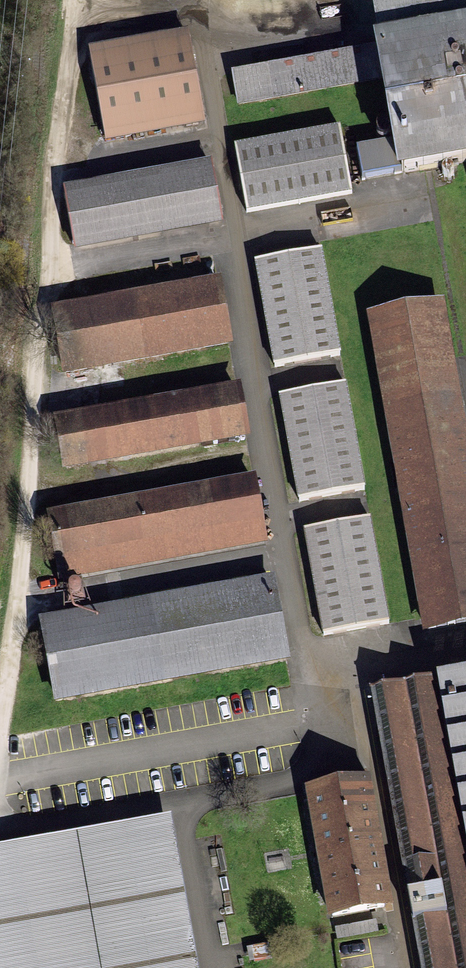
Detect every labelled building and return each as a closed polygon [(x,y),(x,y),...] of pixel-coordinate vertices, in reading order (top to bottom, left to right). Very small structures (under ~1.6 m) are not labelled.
[(364,51),(236,73),(242,107),(370,85),(385,174),(465,160),(465,0),(355,0),(364,51)] [(177,31),(88,48),(105,137),(194,121),(177,31)] [(334,129),(232,148),(245,218),(347,199),(334,129)] [(202,166),(62,190),(72,245),(212,220),(202,166)] [(312,252),(252,263),(272,369),(332,358),(312,252)] [(208,284),(50,312),(61,376),(220,349),(208,284)] [(361,315),(424,628),(465,620),(465,481),(430,302),(361,315)] [(229,388),(51,420),(60,468),(238,436),(229,388)] [(339,388),(277,399),(295,500),(357,489),(339,388)] [(245,480),(44,515),(54,576),(256,541),(245,480)] [(363,521),(299,535),(318,630),(383,616),(363,521)] [(265,581),(37,621),(51,701),(279,661),(265,581)] [(376,680),(426,967),(465,967),(465,664),(376,680)] [(359,780),(302,793),(328,914),(385,902),(359,780)] [(166,815),(0,843),(0,967),(193,967),(166,815)]
